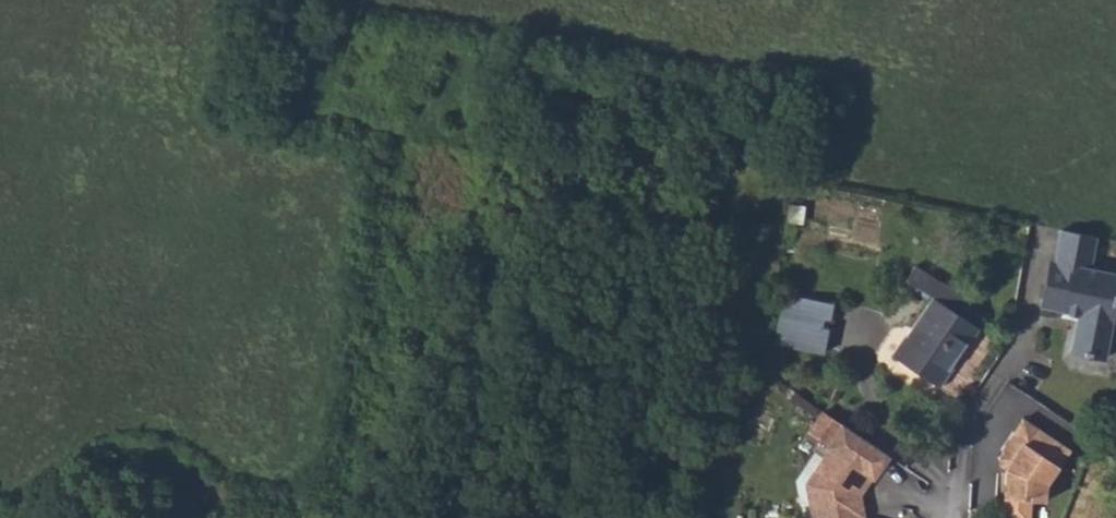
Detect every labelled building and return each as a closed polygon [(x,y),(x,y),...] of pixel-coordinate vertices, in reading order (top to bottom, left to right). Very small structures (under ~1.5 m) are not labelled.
[(1059,229),(1052,261),(1048,260),(1040,298),(1061,303),(1059,311),(1075,314),(1068,348),(1066,354),(1100,361),(1108,324),(1113,300),(1115,287),(1115,278),(1087,270),(1094,237),(1059,229)] [(910,267),(901,280),(929,298),(938,284),(910,267)] [(938,284),(929,298),(961,318),(970,305),(938,284)] [(961,318),(929,298),(888,357),(935,387),(976,328),(961,318)] [(1061,303),(1040,298),(1038,306),(1059,311),(1061,303)] [(833,303),(794,300),(793,345),(830,349),(833,303)] [(1075,314),(1059,311),(1052,344),(1068,348),(1075,314)] [(1019,417),(997,449),(999,451),(1008,457),(1000,468),(1000,517),(1028,517),(1028,500),(1042,500),(1043,484),(1066,449),(1019,417)] [(847,433),(833,455),(835,457),(813,493),(819,517),(865,517),(862,510),(865,510),(865,502),(877,483),(879,484),(893,461),(847,433)] [(1008,457),(999,451),(994,458),(995,465),(1000,468),(1008,457)]
